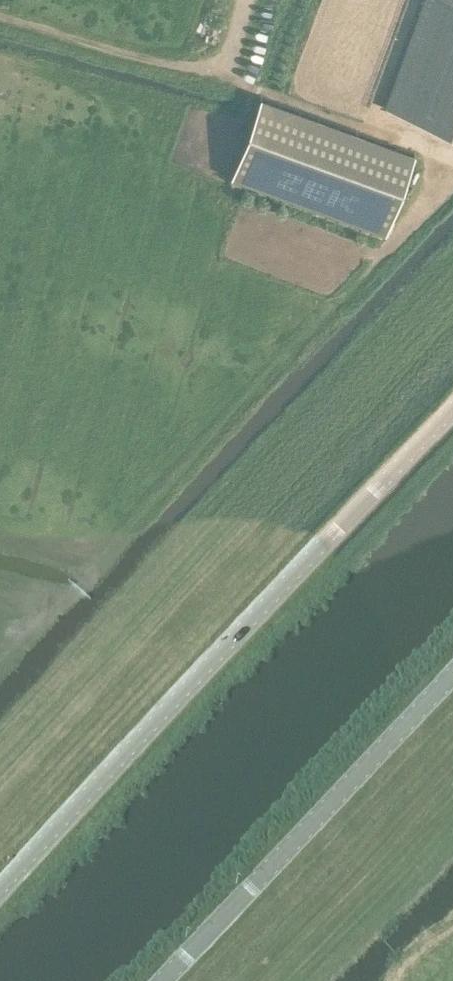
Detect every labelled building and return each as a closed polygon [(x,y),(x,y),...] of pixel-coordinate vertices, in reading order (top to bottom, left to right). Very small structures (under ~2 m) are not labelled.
[(384,106),(452,131),(452,0),(424,0),(384,106)] [(249,91),(220,171),(374,227),(403,147),(249,91)]
